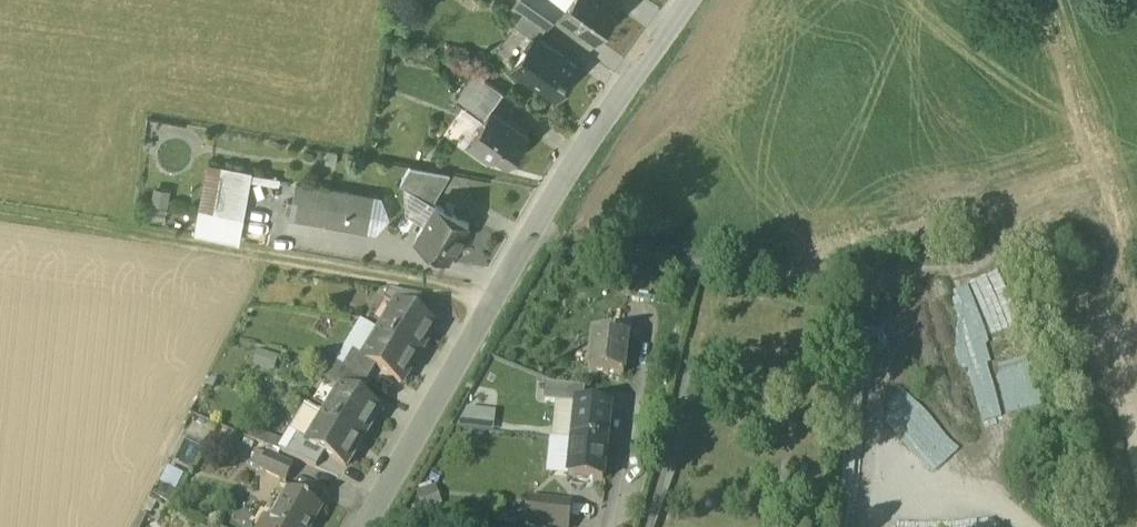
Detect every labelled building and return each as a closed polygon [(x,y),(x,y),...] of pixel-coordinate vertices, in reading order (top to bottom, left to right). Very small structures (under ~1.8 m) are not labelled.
[(564,8),(554,0),(516,0),(511,7),(523,12),(524,10),(547,26),(557,11),(560,13),(564,8)] [(597,39),(619,9),(607,0),(570,0),(564,8),(560,13),(597,39)] [(524,10),(523,12),(514,24),(533,37),(534,36),(538,38),(547,26),(524,10)] [(561,15),(555,23),(576,39),(582,32),(561,15)] [(513,65),(554,94),(575,65),(538,38),(534,36),(533,37),(513,65)] [(455,99),(474,113),(485,98),(492,103),(501,90),(484,78),(473,74),(455,99)] [(481,118),(489,107),(492,103),(485,98),(474,113),(481,118)] [(492,154),(505,164),(527,135),(489,107),(481,118),(465,141),(489,159),(492,154)] [(196,232),(235,239),(248,170),(208,163),(196,232)] [(401,183),(433,203),(450,173),(410,166),(401,183)] [(368,229),(370,215),(346,211),(349,194),(295,184),(290,215),(368,229)] [(374,198),(349,194),(346,211),(370,215),(374,198)] [(447,257),(449,258),(469,223),(435,203),(415,238),(447,257)] [(396,306),(413,317),(425,298),(389,291),(384,301),(395,308),(396,306)] [(395,308),(380,333),(418,356),(434,329),(413,317),(396,306),(395,308)] [(402,384),(418,356),(380,333),(364,359),(363,361),(376,368),(402,384)] [(590,372),(624,376),(629,339),(594,335),(590,372)] [(352,352),(342,370),(366,384),(376,368),(363,361),(364,359),(352,352)] [(357,400),(366,384),(342,370),(332,387),(339,391),(340,390),(357,400)] [(545,403),(576,407),(583,407),(585,390),(547,386),(545,403)] [(339,391),(324,417),(361,440),(378,413),(357,400),(340,390),(339,391)] [(576,407),(572,442),(572,443),(555,441),(550,441),(546,476),(568,478),(603,482),(607,446),(610,410),(583,407),(576,407)] [(495,430),(496,412),(465,409),(463,428),(495,430)] [(345,467),(361,440),(324,417),(307,444),(324,455),(345,467)] [(284,456),(316,469),(324,455),(307,444),(296,437),(284,456)] [(260,469),(284,484),(294,468),(267,457),(260,469)] [(322,511),(290,493),(271,526),(313,526),(322,511)] [(570,506),(530,502),(528,526),(568,526),(570,506)]
